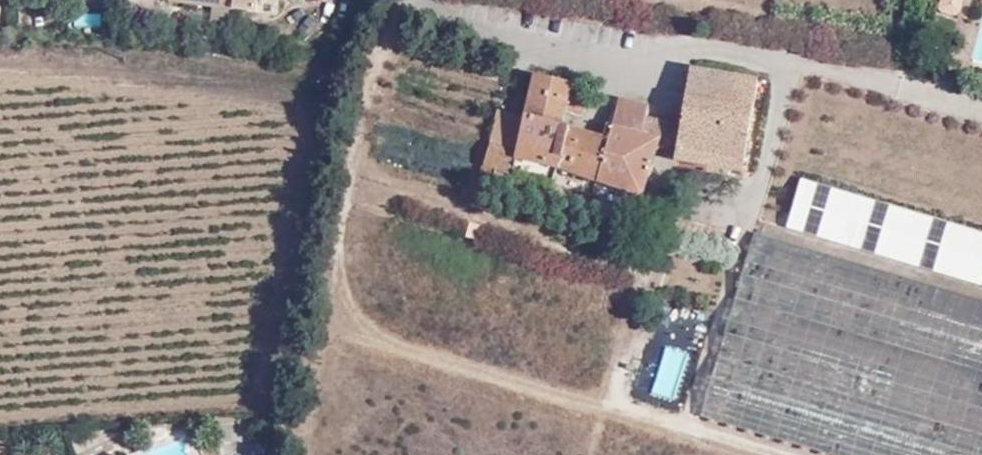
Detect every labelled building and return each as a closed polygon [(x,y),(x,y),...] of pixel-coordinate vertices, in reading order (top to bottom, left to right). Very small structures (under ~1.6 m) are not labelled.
[(168,3),(230,12),(232,0),(168,0),(168,3)] [(675,153),(673,164),(739,177),(754,85),(689,72),(680,126),(675,153)] [(800,76),(757,220),(981,286),(981,129),(800,76)] [(513,153),(487,146),(470,207),(493,213),(499,194),(486,190),(489,179),(510,184),(512,176),(516,163),(553,173),(642,197),(655,150),(663,123),(644,119),(646,108),(619,101),(608,142),(559,130),(564,113),(581,118),(588,93),(532,81),(522,121),(513,153)] [(522,121),(495,115),(487,146),(513,153),(522,121)] [(655,150),(675,153),(680,126),(663,123),(655,150)] [(512,176),(550,185),(553,173),(516,163),(512,176)] [(825,454),(981,454),(981,308),(869,274),(752,238),(698,418),(825,454)] [(663,346),(649,394),(674,401),(688,353),(663,346)]
